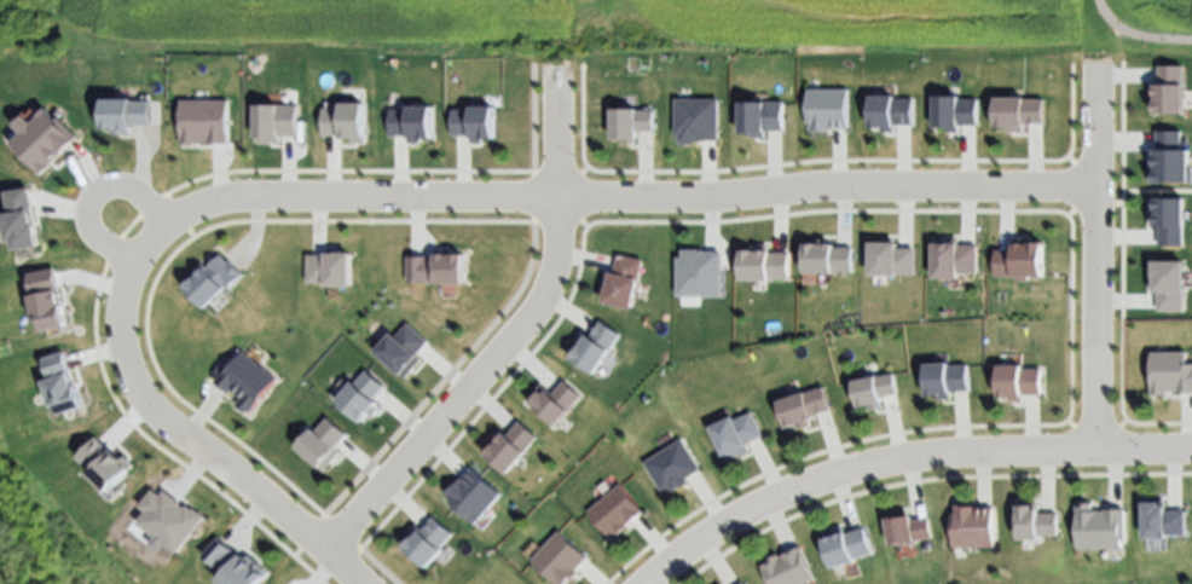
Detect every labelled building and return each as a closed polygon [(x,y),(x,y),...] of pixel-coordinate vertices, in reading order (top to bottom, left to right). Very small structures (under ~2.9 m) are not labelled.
[(1150,105),(1181,110),(1180,58),(1156,56),(1153,73),(1146,76),(1150,105)] [(804,127),(847,123),(847,82),(802,82),(804,127)] [(862,118),(878,125),(892,129),(893,120),(908,118),(910,92),(892,89),(878,85),(864,86),(862,118)] [(928,118),(942,122),(949,131),(957,126),(970,120),(977,118),(973,89),(954,93),(950,85),(927,86),(928,118)] [(991,126),(1024,128),(1020,115),(1042,117),(1040,89),(1020,91),(989,87),(991,126)] [(96,122),(114,132),(152,118),(149,96),(127,96),(120,88),(94,89),(96,122)] [(249,135),(276,138),(277,129),(293,132),(293,98),(272,99),(253,89),(247,97),(249,135)] [(314,127),(343,132),(365,138),(363,93),(332,92),(332,102),(314,100),(314,127)] [(672,141),(719,134),(714,92),(672,93),(672,141)] [(735,125),(750,125),(748,133),(763,131),(781,123),(780,93),(763,93),(731,93),(735,125)] [(175,137),(222,138),(222,94),(174,96),(175,137)] [(384,131),(404,131),(407,141),(418,138),(418,129),(428,129),(428,96),(403,97),(400,106),(384,104),(384,131)] [(450,131),(469,131),(469,141),(484,141),(484,131),(492,131),(491,98),(468,98),(447,104),(450,131)] [(36,169),(74,131),(39,99),(25,118),(17,106),(7,115),(13,123),(5,134),(36,169)] [(607,132),(636,135),(637,127),(653,126),(652,102),(635,100),(606,100),(607,132)] [(1150,178),(1186,179),(1185,141),(1176,141),(1176,122),(1152,123),(1150,141),(1142,160),(1150,178)] [(8,244),(0,217),(0,191),(1,186),(25,181),(30,203),(34,239),(8,244)] [(1145,190),(1147,222),(1153,229),(1157,241),(1179,241),(1179,190),(1159,186),(1145,190)] [(800,266),(847,268),(850,241),(829,243),(822,233),(797,236),(800,266)] [(862,271),(912,273),(913,241),(893,241),(887,233),(866,235),(862,271)] [(1040,272),(991,273),(990,245),(1006,247),(1006,233),(1038,233),(1040,272)] [(930,274),(954,276),(954,267),(973,265),(971,241),(954,242),(951,236),(928,235),(930,274)] [(343,281),(343,243),(316,241),(301,245),(299,273),(343,281)] [(785,276),(789,244),(768,245),(735,241),(735,273),(785,276)] [(237,266),(218,285),(197,303),(175,277),(212,244),(237,266)] [(403,277),(458,281),(461,244),(427,244),(428,254),(404,250),(403,277)] [(719,289),(718,244),(675,250),(672,291),(719,289)] [(626,300),(640,255),(613,248),(612,266),(604,265),(594,295),(626,300)] [(1145,285),(1153,285),(1156,307),(1181,307),(1180,253),(1146,255),(1145,285)] [(63,319),(62,296),(50,262),(24,266),(27,285),(30,313),(37,319),(63,319)] [(563,355),(590,374),(620,326),(594,316),(586,329),(578,325),(563,355)] [(400,372),(417,353),(412,347),(421,336),(403,317),(392,329),(381,325),(366,343),(400,372)] [(270,372),(244,409),(228,399),(237,388),(209,372),(233,343),(270,372)] [(1191,392),(1191,346),(1144,346),(1147,392),(1191,392)] [(920,388),(932,388),(933,395),(949,393),(945,384),(967,384),(966,357),(943,359),(939,353),(920,355),(918,372),(920,388)] [(991,388),(1003,395),(1020,398),(1018,388),(1038,388),(1040,360),(1017,363),(1014,354),(994,355),(988,374),(991,388)] [(353,421),(377,381),(358,362),(347,376),(329,393),(353,421)] [(851,399),(895,388),(890,368),(874,370),(850,372),(851,399)] [(579,394),(550,421),(521,395),(534,381),(548,388),(562,374),(579,394)] [(780,421),(829,406),(821,378),(797,384),(774,392),(780,421)] [(318,472),(337,449),(325,440),(341,426),(318,411),(309,422),(300,421),(285,440),(318,472)] [(750,411),(762,435),(750,441),(752,446),(723,461),(707,427),(736,412),(737,416),(750,411)] [(536,434),(500,470),(473,446),(496,424),(503,428),(515,416),(536,434)] [(664,493),(689,479),(688,469),(696,462),(676,432),(641,453),(664,493)] [(498,488),(468,520),(440,496),(439,485),(451,473),(467,463),(498,488)] [(199,509),(177,547),(134,517),(141,507),(132,498),(149,482),(156,491),(160,482),(199,509)] [(631,527),(618,537),(617,534),(612,538),(590,511),(623,485),(644,511),(629,525),(631,527)] [(1138,495),(1138,536),(1182,528),(1179,505),(1159,505),(1158,493),(1138,495)] [(1070,496),(1090,495),(1090,504),(1119,504),(1118,538),(1115,547),(1071,547),(1070,496)] [(1009,498),(1035,497),(1035,508),(1054,505),(1058,531),(1012,536),(1009,498)] [(949,542),(991,542),(990,502),(949,501),(943,520),(949,542)] [(886,538),(930,534),(927,509),(907,515),(904,508),(879,509),(886,538)] [(424,561),(449,531),(424,510),(413,526),(404,526),(392,544),(424,561)] [(583,550),(572,565),(555,583),(527,554),(555,525),(583,550)] [(844,527),(846,534),(866,528),(873,551),(854,559),(856,563),(833,571),(821,534),(844,527)] [(261,568),(245,583),(222,583),(210,576),(212,565),(197,553),(214,531),(231,545),(244,544),(261,568)] [(817,578),(806,583),(771,583),(762,566),(800,545),(817,578)]
